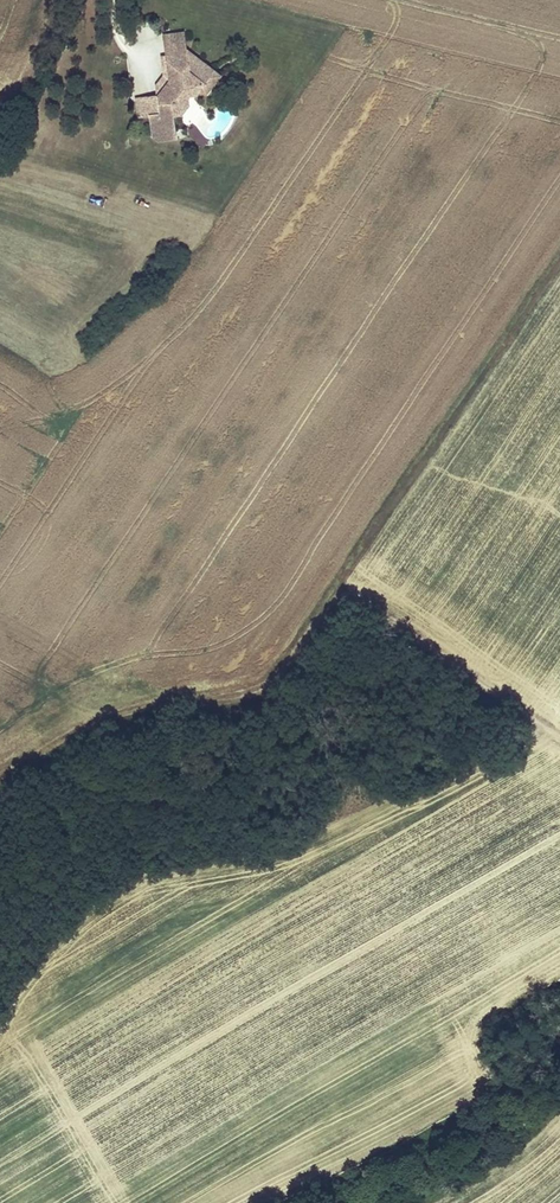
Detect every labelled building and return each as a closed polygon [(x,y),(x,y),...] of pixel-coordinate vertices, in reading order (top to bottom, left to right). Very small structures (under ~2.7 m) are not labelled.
[(151,117),(155,138),(160,141),(168,140),(166,131),(176,129),(173,115),(181,113),(189,104),(187,96),(184,94),(191,83),(195,85),(196,85),(203,83),(212,70),(197,59),(185,62),(182,50),(179,33),(160,37),(164,57),(169,82),(171,83),(167,88),(166,87),(158,97),(161,115),(151,117)] [(185,62),(197,59),(182,50),(185,62)] [(156,87),(158,97),(166,87),(167,88),(171,83),(169,82),(164,57),(160,58),(163,77),(156,87)] [(218,74),(212,70),(203,83),(196,85),(197,92),(206,92),(218,74)] [(151,117),(161,115),(158,97),(137,101),(140,119),(151,117)] [(168,140),(177,138),(176,129),(166,131),(168,140)]
